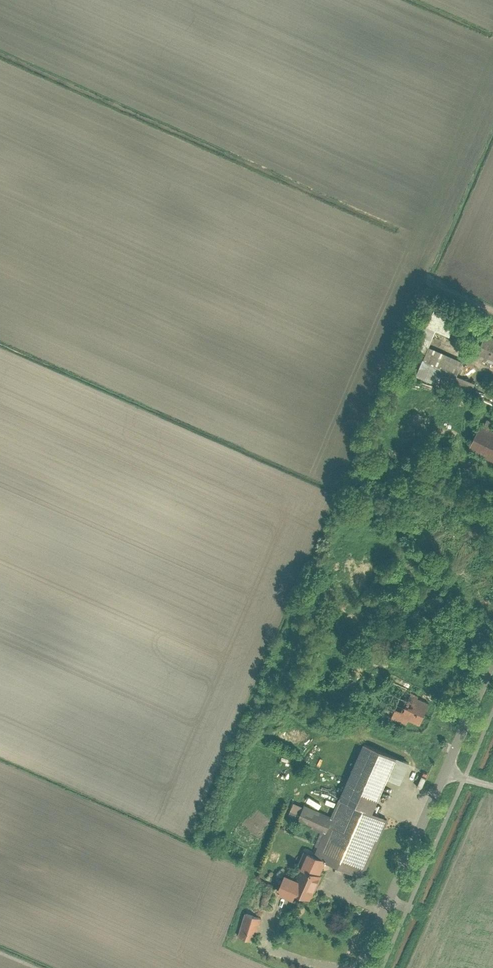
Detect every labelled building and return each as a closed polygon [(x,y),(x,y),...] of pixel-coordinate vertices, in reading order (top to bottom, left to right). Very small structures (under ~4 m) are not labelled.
[(451,334),(459,310),(436,302),(428,326),(451,334)] [(420,332),(434,335),(436,328),(423,324),(420,332)] [(485,332),(481,343),(487,345),(484,354),(492,357),(492,335),(485,332)] [(433,382),(444,356),(426,348),(415,375),(433,382)] [(482,426),(471,452),(492,461),(492,431),(482,426)] [(461,479),(465,469),(450,462),(445,473),(461,479)] [(385,682),(374,707),(406,722),(409,715),(425,721),(429,711),(414,704),(417,697),(385,682)] [(401,756),(371,743),(340,814),(310,801),(301,821),(331,834),(322,855),(365,873),(390,813),(379,808),(401,756)] [(313,896),(323,875),(303,865),(293,887),(313,896)] [(249,913),(238,935),(255,943),(265,921),(249,913)]
